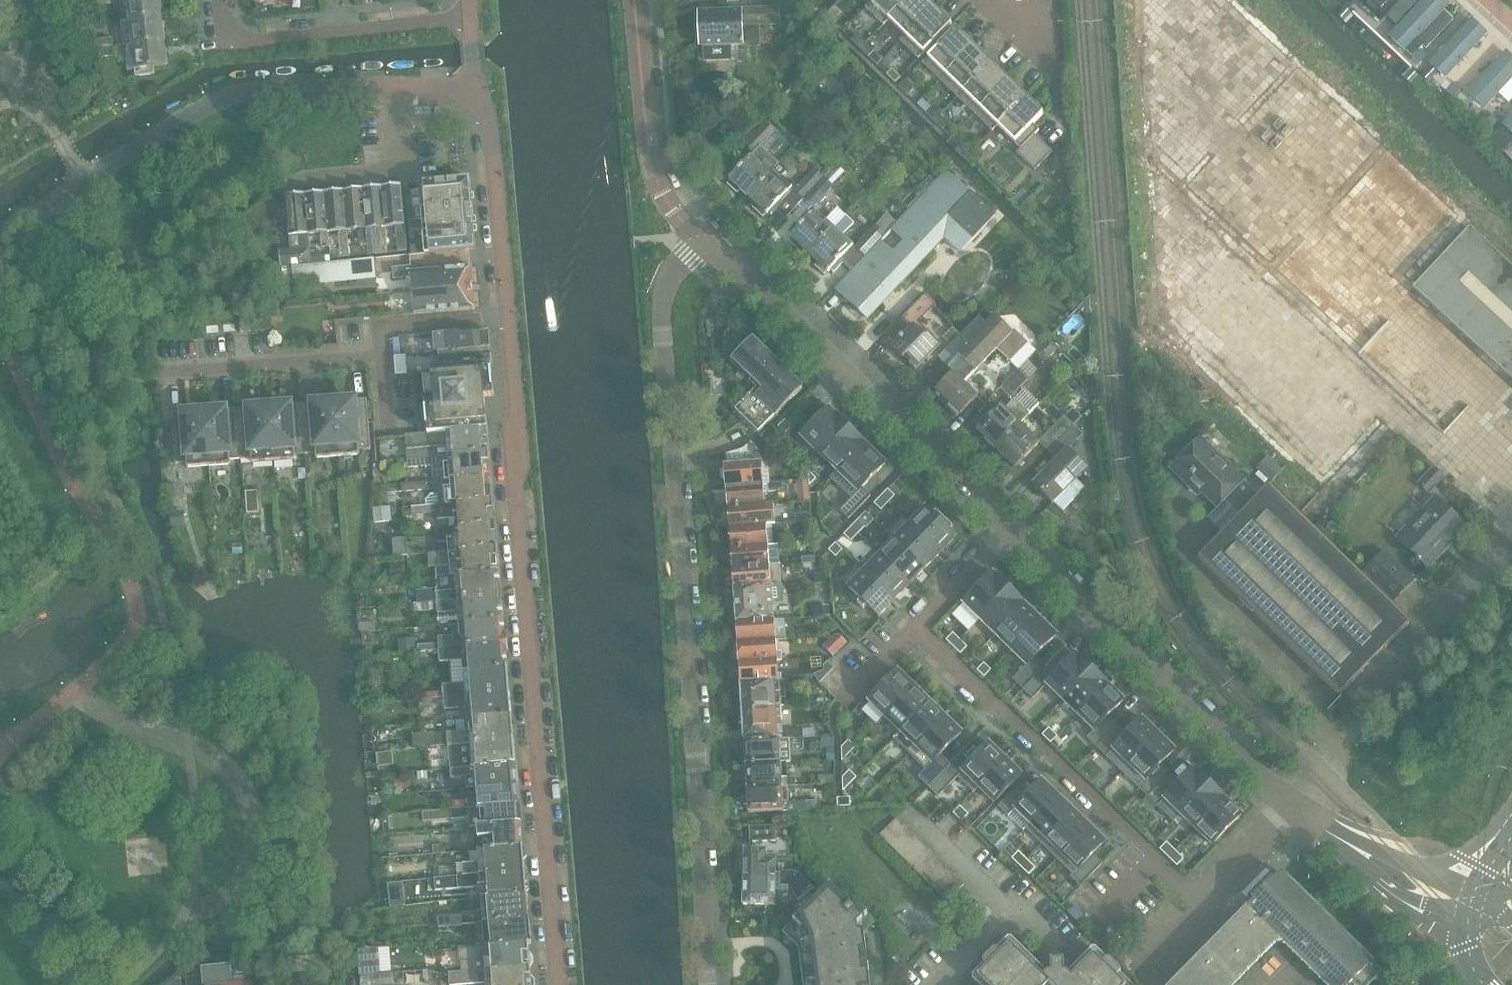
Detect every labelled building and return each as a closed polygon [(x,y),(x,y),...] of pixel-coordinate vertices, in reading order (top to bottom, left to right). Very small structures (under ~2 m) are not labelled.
[(130,22),(161,19),(161,16),(162,16),(161,5),(160,5),(159,0),(128,0),(130,22)] [(303,10),(321,8),(320,0),(302,0),(303,10)] [(705,61),(730,60),(731,47),(743,47),(759,47),(758,25),(779,25),(778,10),(773,9),(773,0),(751,0),(751,10),(702,12),(703,48),(705,48),(705,61)] [(870,3),(865,8),(866,9),(874,0),(868,0),(870,3)] [(866,9),(883,25),(908,0),(874,0),(866,9)] [(883,25),(884,26),(889,21),(905,36),(900,41),(900,42),(934,8),(926,0),(908,0),(883,25)] [(1380,20),(1399,0),(1358,0),(1380,20)] [(1389,33),(1404,48),(1415,36),(1426,45),(1453,16),(1443,7),(1450,0),(1419,0),(1389,33)] [(1352,2),(1346,8),(1354,15),(1360,9),(1352,2)] [(792,8),(785,8),(786,26),(800,25),(800,16),(792,8)] [(934,8),(900,42),(919,60),(945,32),(951,26),(945,19),(934,8)] [(827,15),(821,20),(830,29),(835,23),(827,15)] [(1471,15),(1429,60),(1445,75),(1487,29),(1471,15)] [(133,47),(156,44),(164,43),(164,41),(165,41),(164,30),(163,30),(161,19),(130,22),(121,23),(124,48),(133,47)] [(807,22),(800,28),(809,37),(815,31),(807,22)] [(949,36),(923,63),(941,81),(974,47),(964,37),(963,37),(956,30),(949,36)] [(866,43),(857,35),(851,41),(860,49),(866,43)] [(97,51),(113,49),(112,39),(96,41),(97,51)] [(154,69),(156,69),(167,68),(167,66),(168,65),(167,54),(165,54),(164,43),(156,44),(133,47),(137,77),(155,75),(154,69)] [(866,43),(860,49),(869,58),(874,52),(866,43)] [(1414,45),(1406,53),(1412,58),(1419,51),(1414,45)] [(974,47),(941,81),(958,98),(991,64),(984,57),(984,56),(974,47)] [(1467,89),(1483,104),(1511,74),(1511,53),(1506,48),(1467,89)] [(113,49),(97,51),(97,58),(114,57),(113,49)] [(1412,59),(1413,60),(1415,62),(1418,65),(1427,56),(1421,51),(1412,59)] [(818,88),(836,70),(825,60),(819,66),(818,65),(812,71),(813,72),(808,78),(818,88)] [(991,64),(958,98),(975,114),(1008,80),(998,70),(998,71),(991,64)] [(1432,68),(1423,77),(1429,83),(1438,73),(1432,68)] [(892,69),(887,75),(895,84),(901,78),(892,69)] [(863,73),(860,76),(846,90),(855,98),(871,80),(863,73)] [(1008,80),(975,114),(992,131),(997,126),(1025,97),(1018,90),(1008,80)] [(905,82),(899,87),(908,96),(913,90),(905,82)] [(1456,84),(1448,93),(1450,96),(1453,98),(1454,99),(1462,89),(1456,84)] [(1025,97),(997,126),(1021,149),(1017,154),(1035,171),(1053,153),(1035,135),(1039,131),(1033,125),(1043,115),(1025,97)] [(931,108),(926,113),(934,122),(940,116),(931,108)] [(1503,122),(1511,130),(1511,112),(1503,122)] [(940,116),(934,122),(943,130),(949,124),(940,116)] [(1492,117),(1483,126),(1486,129),(1489,131),(1489,132),(1489,131),(1497,122),(1492,117)] [(746,145),(754,153),(755,154),(761,147),(775,132),(766,123),(746,145)] [(1490,142),(1506,157),(1511,150),(1511,135),(1504,127),(1490,142)] [(962,145),(956,151),(965,159),(970,154),(962,145)] [(749,197),(774,171),(780,164),(761,147),(755,154),(754,153),(730,179),(731,181),(728,184),(738,193),(741,190),(749,197)] [(774,171),(749,197),(757,205),(754,208),(763,217),(766,214),(768,215),(770,212),(772,214),(770,215),(771,216),(776,210),(785,219),(804,199),(825,178),(814,167),(797,185),(794,182),(790,186),(782,178),(788,172),(780,164),(774,171)] [(870,316),(871,316),(944,237),(962,254),(996,218),(946,171),(896,224),(885,236),(864,258),(836,289),(851,303),(850,304),(851,305),(852,304),(861,313),(864,309),(870,315),(869,315),(870,316)] [(825,178),(804,199),(813,207),(813,206),(834,186),(833,185),(826,179),(825,178)] [(421,199),(421,207),(426,207),(472,202),(470,179),(419,184),(421,199)] [(385,228),(396,227),(398,252),(407,251),(401,186),(382,188),(385,228)] [(366,229),(369,255),(379,254),(388,253),(385,228),(382,188),(363,189),(366,229)] [(347,231),(357,230),(358,240),(348,241),(350,257),(360,256),(369,255),(366,229),(363,189),(343,191),(347,231)] [(348,241),(347,231),(343,191),(324,193),(328,233),(338,232),(340,258),(350,257),(348,241)] [(309,235),(319,234),(320,247),(329,247),(328,233),(324,193),(305,195),(309,235)] [(311,258),(309,235),(305,195),(285,196),(290,250),(280,251),(282,267),(312,265),(311,258)] [(413,197),(406,197),(407,209),(421,207),(421,199),(413,200),(413,197)] [(472,202),(426,207),(427,219),(428,230),(474,226),(472,202)] [(421,207),(407,209),(408,220),(409,220),(422,219),(427,219),(426,207),(421,207)] [(801,227),(791,237),(792,238),(789,242),(799,250),(802,247),(810,255),(846,216),(838,209),(823,225),(808,212),(797,223),(801,227)] [(885,236),(896,224),(886,214),(875,226),(885,236)] [(846,216),(810,255),(818,263),(815,266),(825,275),(828,272),(829,273),(832,270),(834,272),(833,273),(834,274),(844,263),(841,260),(854,247),(843,236),(855,224),(846,216)] [(427,219),(422,219),(409,220),(410,232),(414,231),(423,231),(428,230),(427,219)] [(428,230),(423,231),(425,254),(430,254),(470,250),(473,250),(476,249),(474,226),(428,230)] [(885,236),(875,226),(854,248),(864,258),(885,236)] [(330,256),(311,258),(312,265),(331,263),(330,258),(330,256)] [(312,265),(282,267),(280,267),(282,283),(314,280),(314,286),(378,280),(375,259),(331,263),(312,265)] [(394,279),(412,278),(413,291),(473,286),(471,267),(469,267),(412,272),(412,266),(394,268),(394,279)] [(473,286),(413,291),(414,314),(473,310),(475,310),(475,309),(473,286)] [(886,335),(887,336),(896,345),(893,349),(916,371),(941,345),(919,323),(936,305),(925,295),(886,335)] [(1068,301),(1068,308),(1073,313),(1081,304),(1073,296),(1068,301)] [(1085,302),(1077,310),(1087,321),(1090,318),(1090,309),(1089,309),(1088,309),(1087,300),(1085,302)] [(271,315),(255,316),(256,332),(272,331),(271,315)] [(936,391),(961,415),(978,397),(964,383),(975,372),(998,349),(1011,362),(1028,343),(1014,330),(1012,333),(994,316),(986,324),(979,317),(949,347),(965,363),(954,374),(953,373),(936,391)] [(240,333),(251,332),(250,317),(239,317),(240,333)] [(487,332),(459,335),(459,332),(435,335),(436,353),(490,348),(488,332),(487,332)] [(409,336),(400,336),(400,345),(409,344),(409,336)] [(1059,349),(1049,339),(1038,350),(1038,355),(1043,360),(1048,360),(1059,349)] [(803,389),(778,365),(753,340),(734,360),(760,385),(736,410),(759,433),(803,389)] [(1028,343),(1011,362),(1020,370),(1037,352),(1028,343)] [(440,353),(441,363),(430,364),(430,371),(431,371),(491,365),(490,348),(436,353),(440,353)] [(406,356),(395,357),(396,373),(407,373),(406,356)] [(425,403),(427,431),(428,435),(430,435),(488,430),(484,397),(494,396),(491,365),(431,371),(434,402),(425,403)] [(1000,388),(1009,397),(1010,398),(1028,380),(1018,370),(1000,388)] [(334,402),(338,458),(360,456),(359,451),(371,450),(367,400),(334,402)] [(996,449),(1020,424),(1030,414),(1015,400),(1005,410),(1001,406),(977,430),(996,449)] [(338,458),(334,402),(302,405),(306,455),(316,454),(316,459),(338,458)] [(270,407),(274,462),(295,461),(295,456),(306,455),(302,405),(270,407)] [(274,462),(270,407),(237,409),(241,460),(252,459),(252,464),(274,462)] [(205,412),(209,467),(231,465),(230,461),(241,460),(237,409),(205,412)] [(802,437),(822,457),(849,429),(829,409),(802,437)] [(1064,417),(1073,425),(1081,416),(1075,410),(1071,409),(1064,417)] [(209,467),(205,412),(172,414),(175,465),(187,464),(187,469),(209,467)] [(1020,424),(996,449),(1016,468),(1040,443),(1048,452),(1073,425),(1064,417),(1048,434),(1039,443),(1020,424)] [(785,420),(778,427),(785,434),(792,427),(785,420)] [(1073,425),(1048,452),(1057,460),(1033,485),(1053,504),(1054,503),(1063,512),(1080,494),(1071,486),(1085,471),(1066,452),(1083,434),(1073,425)] [(838,472),(865,445),(849,429),(822,457),(838,472)] [(455,457),(490,454),(488,430),(430,435),(428,435),(405,436),(407,452),(407,461),(433,459),(455,457)] [(722,479),(727,481),(728,487),(728,488),(764,485),(769,485),(769,484),(771,484),(769,465),(762,465),(761,452),(752,441),(743,450),(725,454),(726,466),(726,468),(725,468),(722,472),(722,479)] [(865,445),(831,479),(852,499),(840,511),(849,520),(871,497),(862,489),(886,465),(865,445)] [(434,483),(492,478),(491,465),(490,454),(455,457),(433,459),(433,466),(434,483)] [(433,459),(407,461),(408,468),(433,466),(433,459)] [(432,495),(427,501),(427,507),(436,506),(494,501),(492,478),(434,483),(435,490),(436,495),(432,495)] [(808,482),(797,482),(798,503),(809,502),(809,500),(809,494),(808,492),(808,482)] [(435,490),(434,483),(402,486),(403,493),(435,490)] [(769,485),(764,485),(765,493),(770,492),(775,492),(783,490),(782,484),(782,483),(771,484),(769,484),(769,485)] [(764,485),(728,488),(729,508),(766,505),(764,485)] [(881,497),(888,504),(895,497),(888,490),(881,497)] [(881,497),(874,504),(881,511),(888,504),(881,497)] [(255,500),(246,501),(247,513),(256,513),(255,500)] [(453,518),(454,529),(496,525),(495,513),(494,503),(494,501),(436,506),(436,514),(437,520),(453,518)] [(766,505),(729,508),(731,529),(767,526),(772,526),(772,525),(775,525),(774,505),(766,505)] [(436,514),(436,506),(427,507),(412,508),(412,516),(436,514)] [(389,508),(373,509),(374,511),(375,523),(390,522),(389,510),(389,508)] [(949,531),(953,527),(936,510),(932,515),(926,508),(910,525),(940,554),(956,538),(949,531)] [(184,525),(183,513),(171,514),(172,526),(184,525)] [(810,514),(793,515),(794,524),(811,523),(810,514)] [(903,518),(888,534),(925,570),(940,554),(903,518)] [(851,528),(858,535),(865,528),(858,521),(851,528)] [(773,535),(786,534),(785,524),(775,525),(772,525),(772,526),(773,535)] [(498,548),(496,525),(454,529),(439,530),(440,544),(441,553),(498,548)] [(767,526),(731,529),(732,549),(769,546),(767,526)] [(851,528),(844,535),(851,542),(858,535),(851,528)] [(894,541),(880,556),(910,585),(925,570),(888,534),(887,534),(894,541)] [(393,540),(394,557),(409,556),(408,555),(407,544),(407,538),(393,540)] [(416,543),(407,544),(408,555),(417,554),(416,543)] [(836,543),(829,551),(836,558),(843,550),(836,543)] [(769,546),(732,549),(734,569),(780,566),(778,545),(769,546)] [(441,553),(428,554),(429,567),(437,566),(438,578),(464,576),(500,573),(499,560),(498,550),(498,548),(441,553)] [(814,556),(802,557),(802,564),(815,563),(814,556)] [(858,564),(858,565),(895,600),(910,585),(880,556),(874,561),(865,570),(858,564)] [(404,563),(390,563),(391,578),(404,578),(404,563)] [(858,565),(842,581),(879,617),(895,600),(858,565)] [(780,566),(734,569),(735,590),(782,586),(780,566)] [(825,572),(814,573),(815,583),(826,582),(825,572)] [(439,590),(437,590),(438,602),(440,602),(502,596),(501,587),(500,573),(464,576),(438,578),(439,590)] [(964,604),(980,620),(1009,590),(993,574),(964,604)] [(782,586),(735,590),(737,623),(738,623),(775,620),(774,603),(783,602),(782,586)] [(437,590),(417,592),(418,604),(438,602),(437,590)] [(980,620),(995,635),(1025,605),(1009,590),(980,620)] [(440,602),(438,602),(438,611),(439,614),(458,613),(459,624),(469,624),(504,620),(502,606),(503,606),(502,596),(440,602)] [(418,604),(414,604),(415,613),(438,611),(438,602),(418,604)] [(829,605),(815,606),(815,616),(829,615),(829,605)] [(995,635),(1011,650),(1040,620),(1025,605),(995,635)] [(775,620),(738,623),(739,643),(739,644),(738,644),(776,641),(776,640),(775,629),(785,628),(785,619),(778,620),(775,620)] [(435,644),(418,646),(419,652),(440,650),(506,644),(505,635),(504,620),(469,624),(459,624),(460,635),(453,635),(439,637),(440,645),(435,646),(435,644)] [(1040,620),(1011,650),(1027,666),(1013,680),(1023,690),(1046,667),(1045,667),(1035,658),(1057,636),(1040,620)] [(953,633),(946,641),(953,648),(960,640),(953,633)] [(833,657),(847,643),(839,635),(834,636),(823,646),(833,657)] [(414,639),(399,641),(400,653),(415,652),(414,639)] [(967,647),(960,640),(953,648),(960,654),(967,647)] [(776,641),(738,644),(735,647),(736,655),(740,658),(740,663),(741,663),(741,665),(778,662),(783,662),(782,652),(777,653),(776,641)] [(506,644),(440,650),(442,663),(451,662),(464,660),(465,672),(508,668),(507,654),(506,644)] [(1063,701),(1092,671),(1076,655),(1055,677),(1046,667),(1023,690),(1033,700),(1047,685),(1063,701)] [(778,662),(741,665),(742,684),(785,681),(793,680),(792,675),(785,675),(783,673),(778,673),(778,662)] [(991,670),(984,663),(977,671),(984,678),(991,670)] [(510,693),(508,668),(465,672),(465,684),(444,687),(444,692),(445,698),(510,693)] [(1092,670),(1063,701),(1078,716),(1108,685),(1092,670)] [(870,703),(863,710),(878,724),(879,724),(885,718),(915,687),(898,671),(869,702),(870,703)] [(785,681),(742,684),(743,710),(781,708),(787,707),(785,681)] [(1108,685),(1078,716),(1094,731),(1087,738),(1097,748),(1119,725),(1109,716),(1124,701),(1108,685)] [(915,687),(885,718),(900,732),(893,739),(894,739),(930,702),(915,687)] [(510,693),(445,698),(446,711),(466,709),(469,706),(474,706),(475,720),(512,717),(510,693)] [(427,699),(420,700),(421,708),(434,707),(433,699),(427,699)] [(930,702),(894,739),(910,755),(946,717),(930,702)] [(781,708),(743,710),(745,741),(779,739),(782,738),(781,708)] [(457,734),(448,734),(449,746),(514,740),(512,717),(475,720),(455,721),(457,734)] [(946,717),(910,755),(926,770),(918,778),(929,788),(951,765),(950,764),(941,755),(962,733),(946,717)] [(1123,773),(1159,735),(1143,720),(1128,734),(1119,725),(1097,748),(1123,773)] [(803,729),(787,730),(787,738),(790,738),(801,738),(804,738),(803,729)] [(1051,744),(1058,737),(1049,729),(1042,736),(1043,736),(1051,744)] [(423,733),(414,734),(414,747),(424,747),(436,746),(436,733),(423,733)] [(448,734),(436,735),(437,747),(449,746),(448,734)] [(1170,775),(1161,766),(1175,751),(1159,735),(1123,773),(1148,797),(1170,775)] [(834,738),(821,738),(822,747),(826,747),(834,747),(834,738)] [(779,739),(745,741),(746,765),(786,762),(791,762),(790,739),(779,739)] [(514,740),(449,746),(450,757),(451,769),(516,764),(514,740)] [(849,741),(842,748),(842,762),(856,748),(849,741)] [(979,787),(1006,760),(990,744),(960,774),(951,765),(929,788),(939,797),(958,778),(973,793),(979,787)] [(834,747),(826,747),(827,760),(832,760),(835,759),(834,748),(834,747)] [(390,753),(377,754),(378,767),(391,766),(390,753)] [(1022,775),(1006,760),(979,787),(995,803),(1022,775)] [(747,789),(782,787),(787,787),(796,787),(796,779),(787,779),(786,762),(746,765),(747,789)] [(518,786),(516,764),(451,769),(451,778),(467,777),(467,790),(478,789),(518,786)] [(1174,822),(1210,785),(1194,769),(1180,784),(1170,775),(1148,797),(1174,822)] [(850,771),(843,778),(843,792),(857,778),(850,771)] [(835,775),(818,776),(819,785),(833,784),(835,784),(835,775)] [(1026,830),(1058,797),(1042,781),(1030,793),(1021,784),(998,807),(999,807),(1008,816),(1024,831),(1026,829),(1026,830)] [(1196,830),(1225,800),(1210,785),(1174,822),(1174,823),(1181,815),(1196,830)] [(479,799),(467,800),(468,809),(469,809),(469,810),(519,805),(518,786),(478,789),(479,799)] [(749,813),(805,810),(805,802),(788,802),(787,787),(782,787),(747,789),(749,813)] [(1042,845),(1074,812),(1058,797),(1026,830),(1042,845)] [(843,798),(838,799),(838,807),(850,807),(850,798),(843,798)] [(1241,815),(1225,800),(1196,830),(1212,846),(1241,815)] [(464,801),(450,802),(451,810),(464,809),(464,801)] [(817,801),(805,802),(805,810),(811,810),(815,810),(818,810),(817,801)] [(464,809),(451,810),(452,820),(469,818),(470,828),(478,828),(521,824),(519,805),(469,810),(469,809),(468,809),(464,809)] [(969,815),(960,807),(953,814),(962,822),(969,815)] [(430,812),(424,812),(424,822),(452,820),(451,810),(430,812)] [(1057,860),(1089,827),(1074,812),(1042,845),(1057,860)] [(880,836),(888,844),(905,827),(896,819),(880,836)] [(484,851),(523,849),(521,824),(478,828),(479,838),(483,838),(484,851)] [(775,826),(750,827),(751,841),(751,843),(776,842),(775,826)] [(905,827),(888,844),(896,852),(913,836),(905,827)] [(1105,843),(1089,827),(1057,860),(1073,875),(1071,877),(1081,887),(1103,864),(1093,855),(1105,843)] [(913,836),(896,852),(905,861),(922,844),(913,836)] [(1176,851),(1167,843),(1160,850),(1169,858),(1176,851)] [(922,844),(905,861),(913,869),(930,852),(922,844)] [(445,845),(433,846),(434,855),(446,854),(445,845)] [(523,849),(484,851),(478,852),(469,853),(471,864),(456,866),(458,877),(458,878),(525,872),(523,849)] [(745,850),(744,878),(775,878),(775,873),(778,873),(778,872),(792,872),(792,868),(793,860),(774,860),(774,858),(768,858),(767,853),(765,853),(765,850),(751,850),(745,850)] [(1177,866),(1184,859),(1176,851),(1169,858),(1177,866)] [(930,852),(913,869),(921,877),(938,860),(930,852)] [(1027,860),(1019,852),(1012,859),(1020,867),(1027,860)] [(938,860),(921,877),(930,885),(947,868),(938,860)] [(1036,869),(1027,860),(1020,867),(1029,876),(1036,869)] [(456,866),(444,867),(445,878),(458,877),(456,866)] [(444,867),(435,868),(435,878),(444,877),(444,867)] [(947,868),(930,885),(938,894),(955,877),(947,868)] [(436,880),(434,880),(435,891),(459,889),(482,887),(483,900),(528,896),(525,872),(458,878),(436,880)] [(744,878),(744,905),(775,906),(776,891),(790,891),(790,887),(798,901),(814,889),(813,888),(798,872),(792,872),(778,872),(778,873),(775,873),(775,878),(744,878)] [(1248,908),(1172,984),(1235,984),(1275,944),(1285,944),(1326,984),(1369,984),(1382,972),(1282,873),(1277,879),(1272,874),(1248,898),(1253,903),(1248,908)] [(955,877),(938,894),(947,902),(964,885),(955,877)] [(865,933),(875,922),(861,908),(857,911),(830,884),(782,931),(799,948),(803,984),(871,984),(865,933)] [(404,897),(390,899),(392,908),(405,906),(404,897)] [(528,897),(483,901),(485,924),(530,920),(528,897)] [(1075,906),(1068,913),(1077,922),(1083,916),(1083,915),(1075,906)] [(463,915),(439,917),(440,926),(440,927),(464,925),(463,915)] [(530,920),(485,924),(487,948),(529,945),(532,945),(530,920)] [(487,948),(458,950),(459,962),(461,962),(462,974),(531,969),(531,967),(533,964),(533,957),(532,957),(530,954),(529,945),(487,948)] [(1050,984),(1125,984),(1095,955),(1073,978),(1068,973),(1065,973),(1065,960),(1064,960),(1061,957),(1055,957),(1052,960),(1052,961),(1051,961),(1051,963),(1042,963),(1036,970),(1010,945),(978,977),(986,984),(1050,984)] [(201,967),(203,984),(253,984),(253,980),(252,981),(251,970),(232,972),(231,965),(201,967)] [(535,980),(534,980),(531,977),(531,969),(462,974),(449,976),(450,984),(490,984),(494,984),(535,984),(535,980)]
